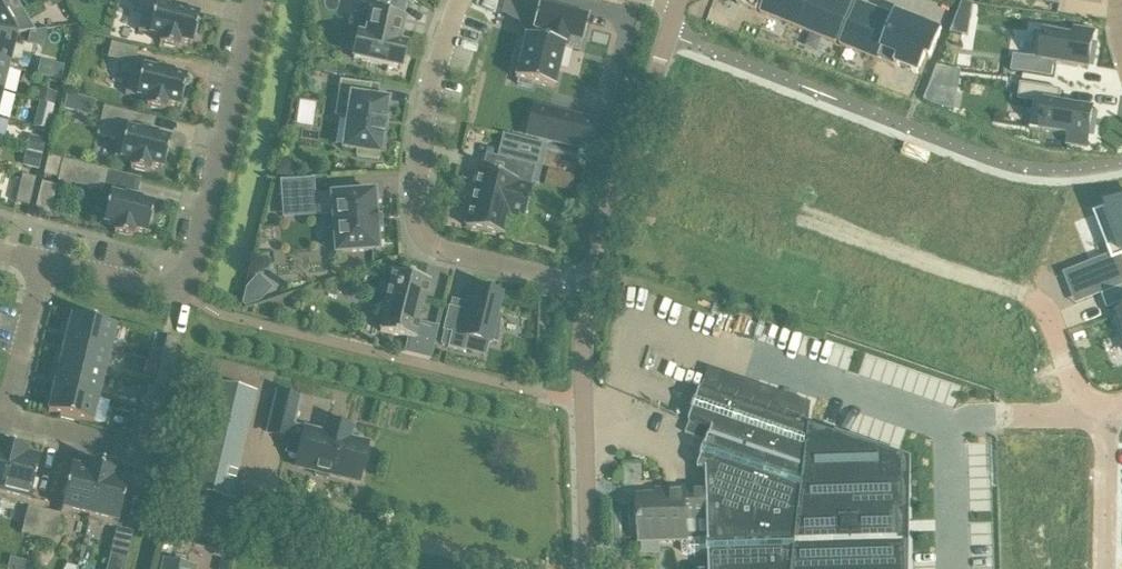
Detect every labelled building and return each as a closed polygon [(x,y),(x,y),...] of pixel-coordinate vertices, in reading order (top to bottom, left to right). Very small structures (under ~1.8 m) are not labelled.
[(18,33),(33,30),(14,0),(4,0),(0,2),(0,36),(18,33)] [(133,9),(143,12),(138,31),(161,37),(160,44),(178,48),(180,42),(192,45),(200,14),(186,11),(187,9),(171,5),(170,7),(148,2),(148,0),(136,0),(133,9)] [(372,7),(371,12),(364,11),(354,59),(401,69),(407,44),(400,42),(405,20),(394,17),(398,0),(360,0),(372,7)] [(741,3),(740,5),(758,12),(838,45),(897,70),(899,66),(920,75),(927,55),(933,57),(944,30),(931,24),(930,25),(900,12),(898,15),(883,9),(882,10),(856,0),(735,0),(741,3)] [(959,10),(951,32),(967,34),(973,3),(962,1),(959,10)] [(526,36),(515,79),(519,80),(517,85),(531,88),(532,83),(554,88),(561,60),(576,63),(579,51),(580,52),(589,15),(539,3),(533,28),(545,31),(543,40),(526,36)] [(1014,56),(1011,71),(1052,78),(1055,64),(1057,64),(1057,65),(1064,66),(1064,65),(1089,69),(1089,66),(1094,66),(1097,45),(1093,44),(1095,31),(1076,28),(1074,38),(1035,31),(1035,33),(1031,58),(1014,56)] [(8,73),(18,33),(0,36),(0,71),(8,73)] [(139,49),(111,43),(107,58),(123,62),(120,72),(130,75),(125,94),(148,100),(147,106),(166,111),(167,104),(179,107),(187,77),(174,73),(174,71),(158,67),(157,69),(135,64),(139,49)] [(59,78),(62,68),(41,63),(39,73),(59,78)] [(960,69),(937,65),(930,84),(957,88),(960,69)] [(356,155),(378,159),(382,136),(384,136),(386,124),(384,124),(388,101),(370,98),(372,85),(341,80),(335,115),(348,118),(344,148),(357,150),(356,155)] [(1021,84),(1018,100),(1035,102),(1031,128),(1030,129),(1070,135),(1068,145),(1088,148),(1089,135),(1094,135),(1098,114),(1093,114),(1094,110),(1069,106),(1062,105),(1060,105),(1062,90),(1021,84)] [(37,88),(34,101),(46,103),(54,105),(57,92),(37,88)] [(96,100),(67,93),(63,109),(92,116),(96,100)] [(46,103),(43,113),(52,115),(54,105),(46,103)] [(132,113),(104,107),(97,135),(119,140),(115,157),(132,161),(131,168),(149,172),(151,166),(163,169),(171,139),(157,135),(158,133),(141,129),(141,131),(128,128),(132,113)] [(597,125),(554,114),(532,109),(526,134),(548,140),(591,150),(597,125)] [(42,118),(40,128),(49,130),(51,120),(42,118)] [(46,139),(30,135),(26,150),(43,154),(46,139)] [(39,169),(43,154),(26,150),(22,165),(39,169)] [(63,159),(48,156),(44,174),(59,178),(63,159)] [(63,159),(59,178),(58,180),(103,191),(108,170),(63,159)] [(503,176),(480,170),(466,226),(503,235),(512,197),(530,201),(533,187),(531,186),(535,166),(507,159),(503,176)] [(279,160),(276,176),(292,176),(292,168),(287,161),(279,160)] [(29,205),(36,178),(23,175),(16,202),(29,205)] [(282,182),(283,199),(314,197),(313,180),(282,182)] [(336,251),(336,254),(339,253),(375,250),(375,251),(378,251),(378,248),(376,228),(377,228),(376,215),(375,215),(374,195),(374,192),(335,195),(332,195),(319,196),(320,214),(334,213),(336,251)] [(147,234),(155,204),(141,200),(142,198),(125,194),(125,196),(111,193),(104,223),(116,227),(114,233),(133,238),(135,231),(147,234)] [(1094,212),(1110,255),(1112,259),(1106,262),(1109,270),(1121,265),(1121,259),(1121,257),(1121,201),(1094,212)] [(1091,277),(1098,296),(1102,294),(1121,286),(1121,265),(1109,270),(1091,277)] [(408,339),(405,353),(431,360),(438,327),(437,327),(437,328),(419,323),(430,281),(393,272),(383,314),(385,315),(381,330),(380,332),(408,339)] [(273,287),(258,273),(245,287),(241,303),(245,306),(261,301),(273,287)] [(1102,294),(1107,309),(1121,303),(1121,286),(1102,294)] [(471,288),(466,311),(448,306),(442,331),(451,333),(447,348),(464,352),(467,337),(498,345),(502,314),(498,312),(502,295),(471,288)] [(66,341),(111,352),(117,327),(105,324),(105,321),(85,316),(85,319),(72,316),(66,341)] [(111,352),(66,341),(61,364),(105,375),(111,352)] [(105,375),(61,364),(55,387),(100,398),(105,375)] [(174,367),(161,364),(158,376),(171,379),(174,367)] [(193,491),(194,491),(231,500),(256,393),(219,384),(193,491)] [(100,398),(55,387),(49,412),(61,415),(60,418),(81,423),(81,420),(94,423),(100,398)] [(905,458),(701,388),(690,422),(686,433),(708,442),(699,468),(707,471),(708,488),(656,490),(656,500),(639,501),(641,541),(709,539),(710,568),(907,568),(905,458)] [(278,394),(268,433),(290,438),(299,399),(278,394)] [(159,400),(146,396),(143,409),(156,412),(159,400)] [(136,436),(148,439),(149,439),(156,412),(143,409),(136,436)] [(306,428),(297,467),(358,482),(368,443),(350,439),(352,428),(327,422),(325,433),(306,428)] [(13,447),(0,444),(0,499),(1,499),(13,447)] [(30,500),(41,458),(28,455),(29,451),(13,447),(1,499),(28,506),(22,533),(38,538),(45,510),(46,504),(30,500)] [(89,521),(102,469),(87,465),(86,469),(73,466),(61,514),(76,518),(77,513),(89,516),(88,521),(89,521)] [(102,469),(89,521),(117,528),(129,480),(116,476),(117,473),(102,469)] [(45,510),(38,538),(55,542),(61,514),(45,510)] [(117,528),(110,555),(127,559),(133,532),(117,528)] [(195,566),(164,559),(162,568),(195,568),(195,566)] [(219,568),(228,568),(229,562),(221,560),(219,568)]
